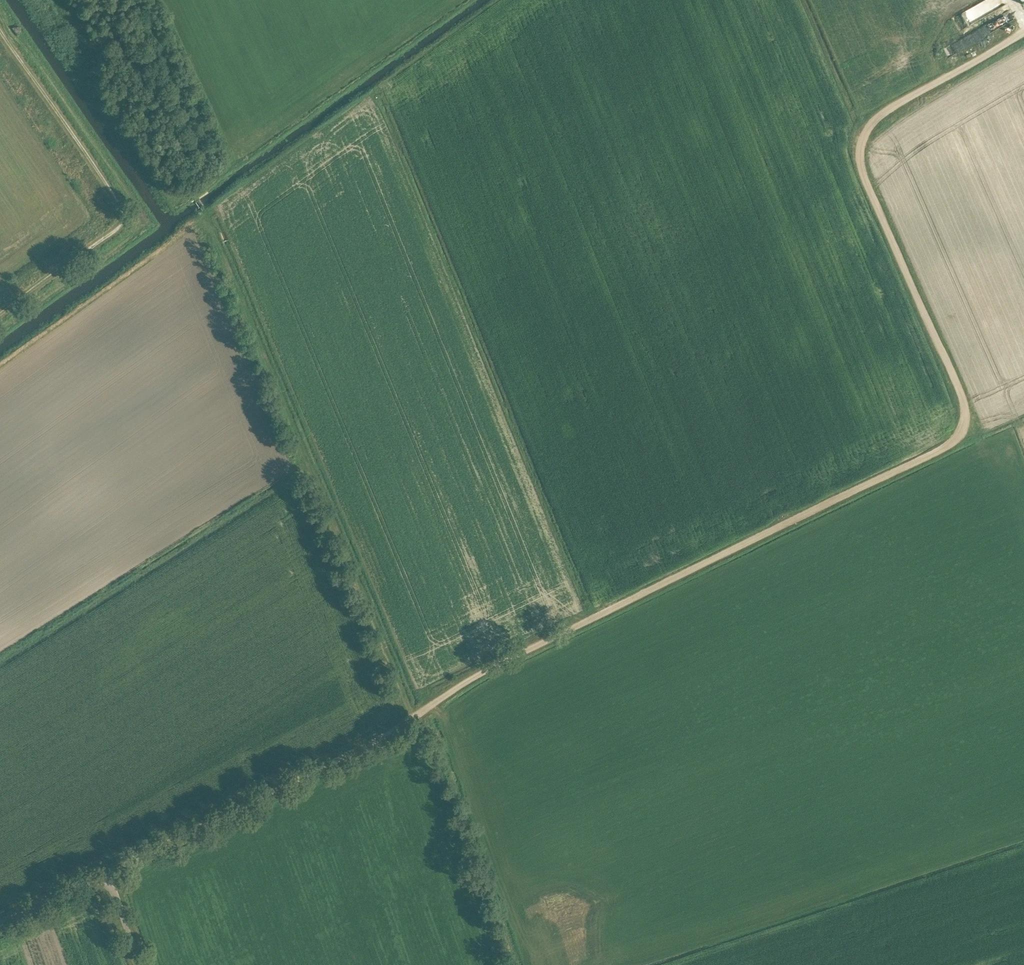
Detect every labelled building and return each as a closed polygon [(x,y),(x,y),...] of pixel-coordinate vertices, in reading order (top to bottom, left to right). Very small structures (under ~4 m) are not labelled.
[(988,30),(1005,23),(1002,16),(985,23),(988,30)] [(13,26),(11,27),(18,36),(19,34),(21,29),(18,25),(13,26)]
